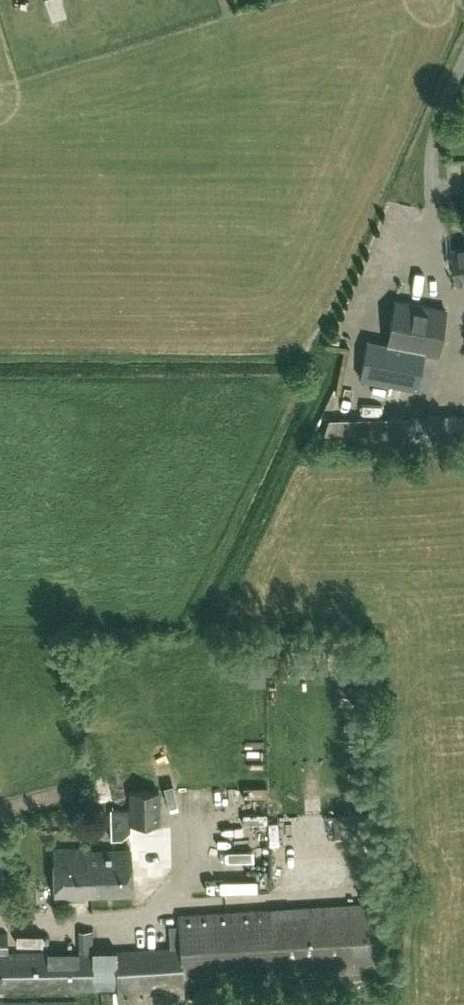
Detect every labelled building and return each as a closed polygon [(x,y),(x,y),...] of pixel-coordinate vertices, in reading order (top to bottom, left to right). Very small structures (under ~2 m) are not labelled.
[(454,249),(459,284),(463,283),(463,247),(454,249)] [(439,354),(447,311),(395,301),(387,344),(366,340),(359,377),(416,388),(416,387),(429,390),(436,354),(439,354)] [(328,418),(322,442),(440,439),(463,438),(463,415),(328,418)] [(110,808),(110,816),(111,839),(122,839),(130,831),(130,830),(130,823),(158,823),(158,790),(127,791),(127,796),(127,807),(110,808)] [(92,858),(92,849),(91,849),(91,847),(53,848),(55,899),(86,898),(86,896),(90,896),(89,858),(92,858)] [(89,858),(90,896),(131,894),(130,848),(92,849),(92,858),(89,858)] [(91,990),(94,990),(117,989),(118,1004),(125,1004),(183,1002),(182,982),(353,972),(376,970),(382,970),(377,902),(348,904),(324,905),(178,914),(178,926),(169,927),(170,947),(117,951),(114,951),(93,951),(92,951),(91,951),(91,990)] [(91,951),(7,952),(6,933),(0,933),(0,991),(91,990),(91,951)]
